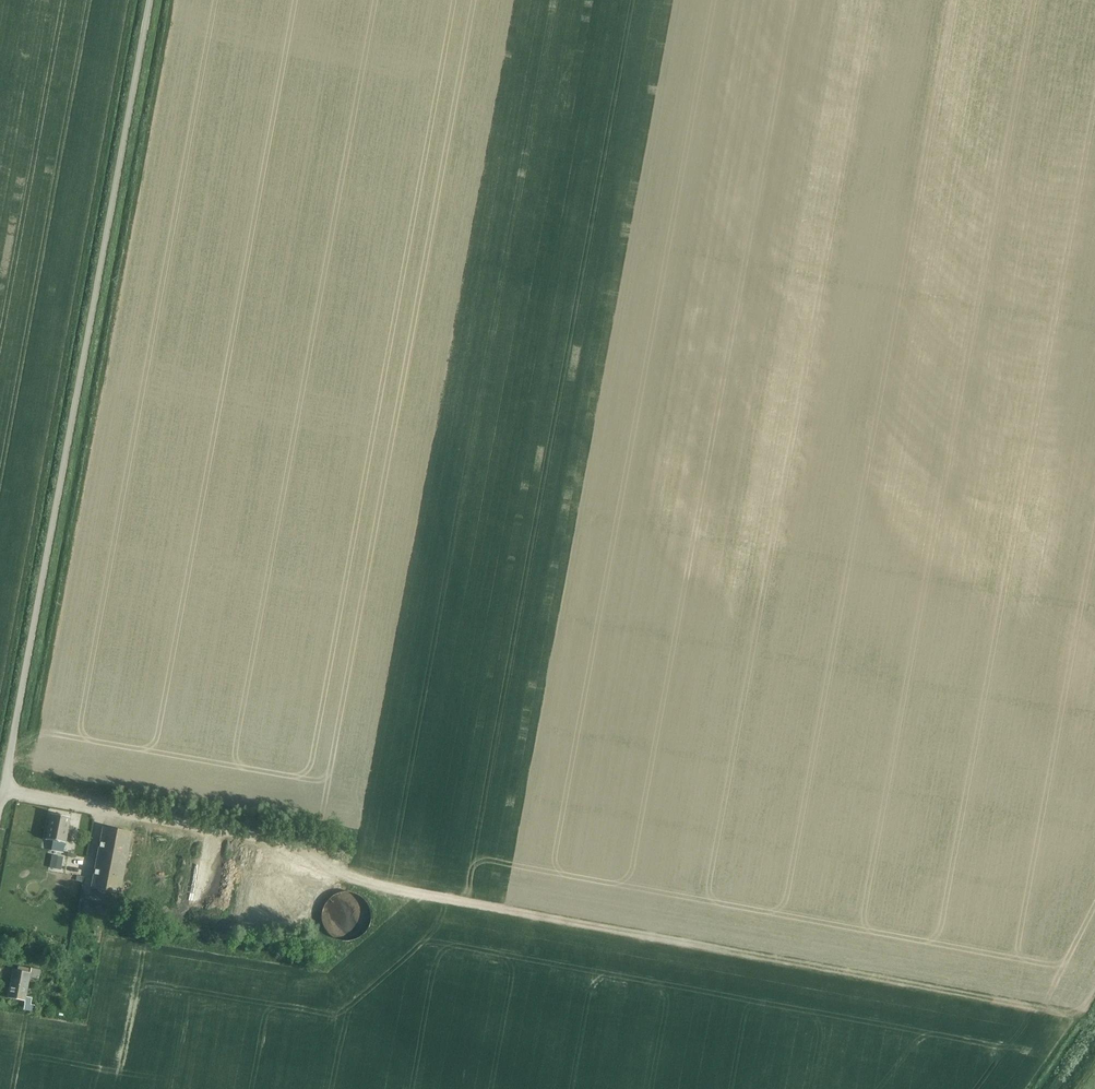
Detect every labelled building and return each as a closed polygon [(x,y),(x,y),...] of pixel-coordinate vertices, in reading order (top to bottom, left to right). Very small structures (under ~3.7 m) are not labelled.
[(71,818),(51,814),(46,840),(53,842),(51,851),(64,854),(66,844),(65,844),(67,834),(72,835),(74,827),(69,826),(71,818)] [(104,827),(92,889),(120,894),(131,833),(104,827)] [(63,857),(53,856),(52,863),(51,868),(60,869),(63,857)] [(336,939),(342,941),(348,941),(354,940),(360,937),(365,933),(369,928),(371,921),(371,915),(369,909),(367,903),(362,898),(357,895),(351,893),(344,893),(338,894),(332,897),(328,901),(324,906),(322,913),(322,919),(323,925),(326,931),(330,936),(336,939)] [(13,970),(7,998),(25,1002),(23,1010),(35,1012),(36,1006),(31,1005),(32,999),(26,998),(30,978),(39,979),(41,970),(31,968),(30,973),(13,970)]
